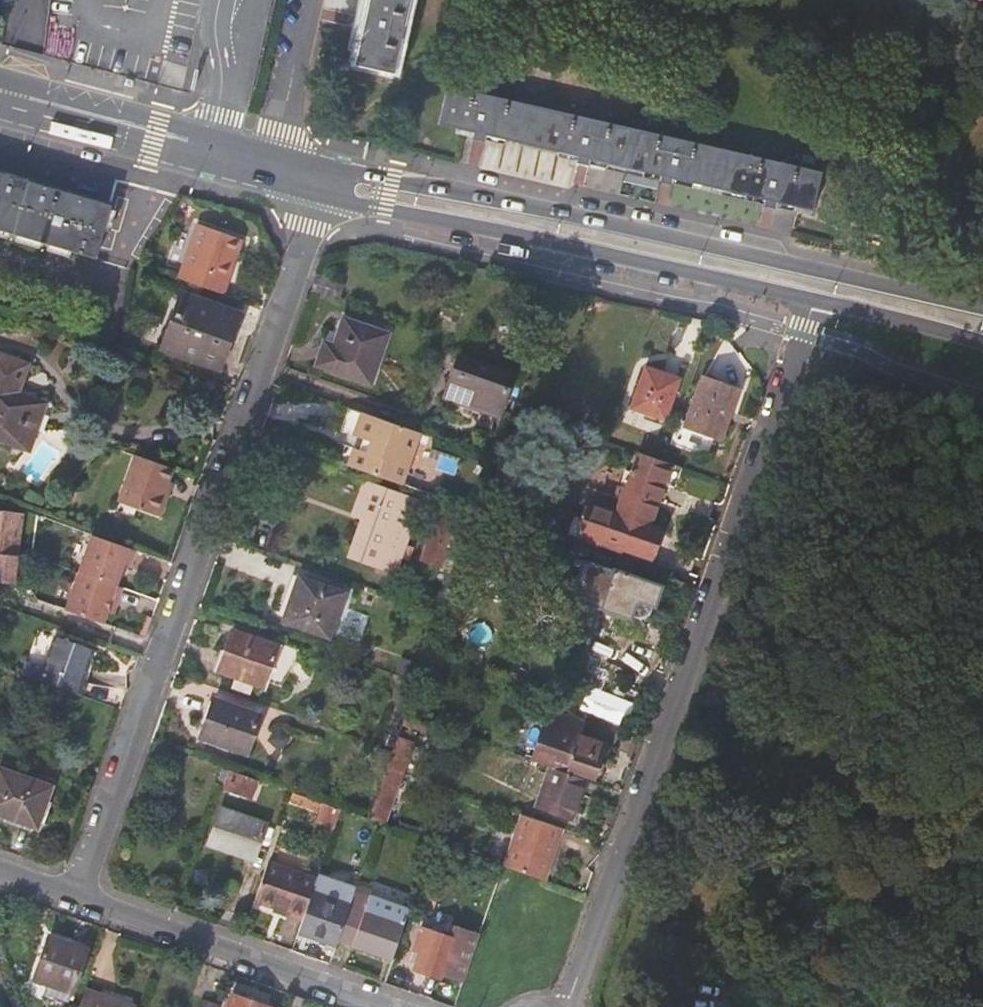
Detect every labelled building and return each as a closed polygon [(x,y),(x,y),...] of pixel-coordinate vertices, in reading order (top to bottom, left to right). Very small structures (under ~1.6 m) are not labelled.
[(411,0),(371,0),(357,64),(395,73),(411,0)] [(823,172),(449,86),(441,122),(813,209),(823,172)] [(97,259),(112,206),(0,173),(0,230),(97,259)] [(197,225),(178,279),(224,295),(242,240),(197,225)] [(183,294),(163,349),(220,369),(240,314),(183,294)] [(325,342),(317,364),(371,383),(389,335),(345,319),(335,346),(325,342)] [(31,449),(48,400),(21,390),(29,365),(0,354),(0,439),(31,449)] [(460,357),(446,397),(499,416),(513,375),(460,357)] [(647,369),(633,407),(665,419),(678,381),(647,369)] [(704,378),(686,426),(722,439),(739,390),(704,378)] [(370,415),(363,413),(354,437),(371,443),(367,455),(354,450),(348,467),(402,485),(421,433),(370,415)] [(367,455),(371,443),(363,441),(359,452),(367,455)] [(637,452),(616,514),(649,526),(670,464),(664,461),(637,452)] [(169,485),(174,470),(137,455),(120,503),(162,518),(170,496),(165,494),(169,485)] [(498,467),(496,473),(514,479),(515,474),(498,467)] [(174,487),(169,485),(165,494),(170,496),(174,487)] [(365,517),(352,556),(391,570),(415,504),(366,487),(357,513),(365,517)] [(464,546),(474,515),(443,505),(441,511),(437,510),(428,535),(429,536),(424,548),(425,548),(421,561),(442,569),(449,547),(451,542),(464,546)] [(649,553),(657,529),(649,526),(616,514),(592,506),(584,531),(649,553)] [(18,566),(20,537),(23,536),(24,516),(0,513),(0,565),(18,566)] [(125,546),(94,534),(80,572),(117,586),(125,564),(131,566),(137,551),(125,546)] [(615,572),(585,562),(573,597),(630,617),(635,604),(643,601),(655,605),(662,585),(617,570),(615,572)] [(117,586),(80,572),(65,610),(102,624),(111,602),(117,604),(123,588),(117,586)] [(299,576),(283,621),(329,637),(345,593),(299,576)] [(378,599),(366,595),(364,602),(376,606),(378,599)] [(234,633),(220,670),(264,685),(277,648),(234,633)] [(92,649),(56,636),(45,669),(51,671),(47,683),(82,696),(87,682),(81,680),(86,665),(92,649)] [(45,669),(27,662),(23,675),(47,683),(51,671),(45,669)] [(86,665),(81,680),(87,682),(92,667),(86,665)] [(592,683),(581,707),(625,727),(636,702),(592,683)] [(407,692),(400,690),(397,702),(403,704),(407,692)] [(215,699),(202,737),(246,752),(258,715),(215,699)] [(551,709),(545,724),(582,736),(586,721),(551,709)] [(429,732),(431,725),(406,716),(394,750),(387,768),(403,774),(414,743),(407,741),(412,727),(429,732)] [(545,724),(533,761),(571,774),(573,771),(594,778),(606,744),(582,736),(545,724)] [(252,797),(259,779),(223,767),(217,785),(252,797)] [(385,824),(403,774),(387,768),(369,819),(379,822),(385,824)] [(0,771),(0,813),(38,826),(51,787),(1,769),(0,771)] [(552,769),(538,806),(571,817),(584,780),(552,769)] [(223,809),(210,845),(253,860),(266,824),(223,809)] [(523,815),(505,866),(546,880),(564,829),(523,815)] [(285,917),(302,923),(313,893),(318,878),(269,862),(255,902),(276,908),(286,912),(285,917)] [(299,932),(336,945),(338,941),(350,906),(313,893),(302,923),(299,932)] [(409,913),(354,894),(350,906),(338,941),(353,945),(353,948),(391,962),(409,913)] [(275,913),(285,917),(286,912),(276,908),(275,913)] [(464,980),(479,935),(456,928),(452,939),(422,928),(415,949),(420,951),(415,967),(440,975),(442,970),(443,972),(444,973),(464,980)] [(46,983),(42,994),(68,1003),(87,949),(51,935),(35,979),(46,983)] [(85,989),(79,1006),(134,1006),(85,989)] [(232,994),(228,1006),(269,1006),(232,994)]
